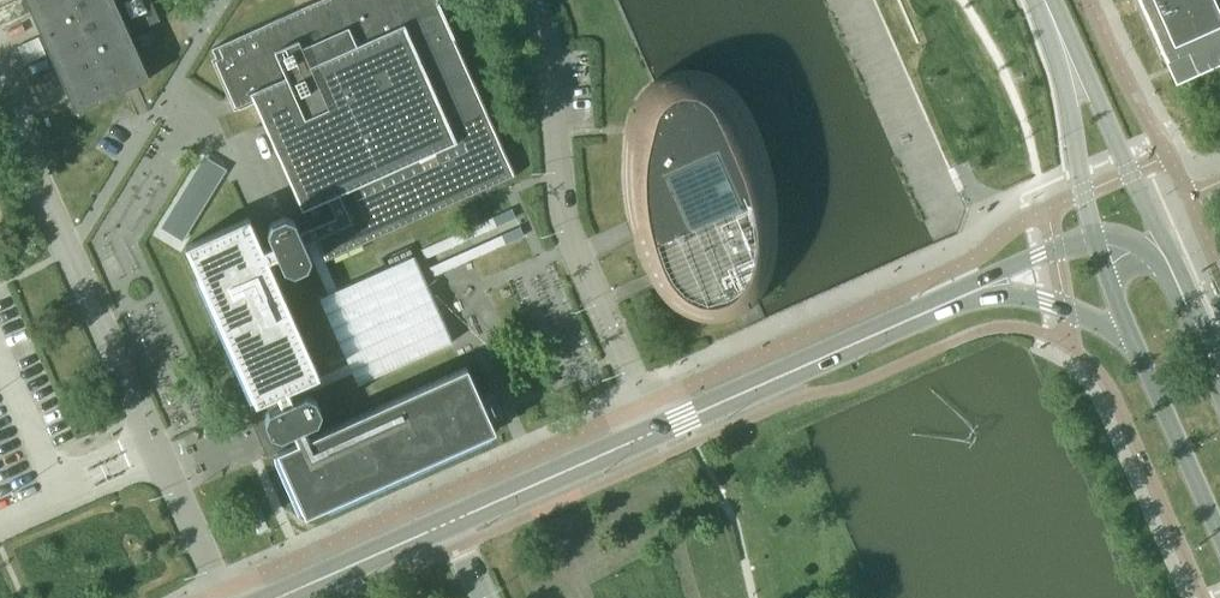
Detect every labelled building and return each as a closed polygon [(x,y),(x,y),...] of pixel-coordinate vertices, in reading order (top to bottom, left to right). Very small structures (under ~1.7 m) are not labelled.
[(76,111),(124,89),(135,84),(150,78),(128,32),(159,18),(151,0),(26,0),(76,111)] [(212,47),(239,108),(254,101),(300,205),(310,227),(315,238),(325,260),(492,185),(516,175),(442,10),(438,0),(319,0),(212,47)] [(1176,83),(1219,63),(1219,0),(1139,0),(1176,83)] [(144,46),(157,41),(152,30),(139,36),(144,46)] [(26,65),(44,57),(39,45),(21,54),(26,65)] [(657,86),(656,87),(651,91),(648,95),(646,97),(645,99),(641,104),(638,110),(636,115),(634,121),(633,127),(631,139),(631,145),(630,158),(630,176),(630,182),(631,193),(632,199),(633,205),(634,210),(635,217),(640,215),(643,222),(647,230),(636,235),(656,279),(660,287),(658,288),(663,295),(669,301),(673,305),(676,307),(683,312),(687,314),(692,316),(695,317),(700,318),(712,319),(724,318),(730,316),(736,314),(743,310),(746,308),(754,301),(757,298),(759,296),(762,290),(765,285),(768,279),(770,273),(771,268),(773,262),(774,256),(775,249),(769,252),(770,244),(770,237),(770,224),(770,217),(770,208),(769,196),(768,190),(774,187),(774,185),(769,187),(761,169),(769,165),(769,163),(763,166),(759,151),(757,146),(755,140),(752,131),(750,126),(746,118),(744,115),(741,110),(740,107),(736,102),(733,97),(729,93),(727,90),(724,88),(720,85),(717,83),(715,82),(709,80),(707,79),(704,78),(698,76),(693,75),(687,75),(681,76),(675,77),(669,79),(664,82),(659,85),(657,86)] [(204,156),(195,151),(153,233),(181,247),(222,164),(204,156)] [(268,215),(267,231),(273,243),(263,248),(249,216),(185,245),(265,425),(305,514),(495,429),(482,398),(467,365),(390,399),(309,435),(305,426),(317,420),(321,410),(315,397),(305,393),(292,398),(288,389),(320,375),(268,259),(277,255),(283,267),(293,271),(307,265),(309,258),(311,256),(305,243),(315,238),(310,227),(300,231),(294,219),(281,210),(274,213),(268,215)] [(512,212),(421,252),(432,278),(523,238),(517,225),(512,212)] [(438,311),(414,256),(321,297),(359,382),(451,341),(438,311)]
